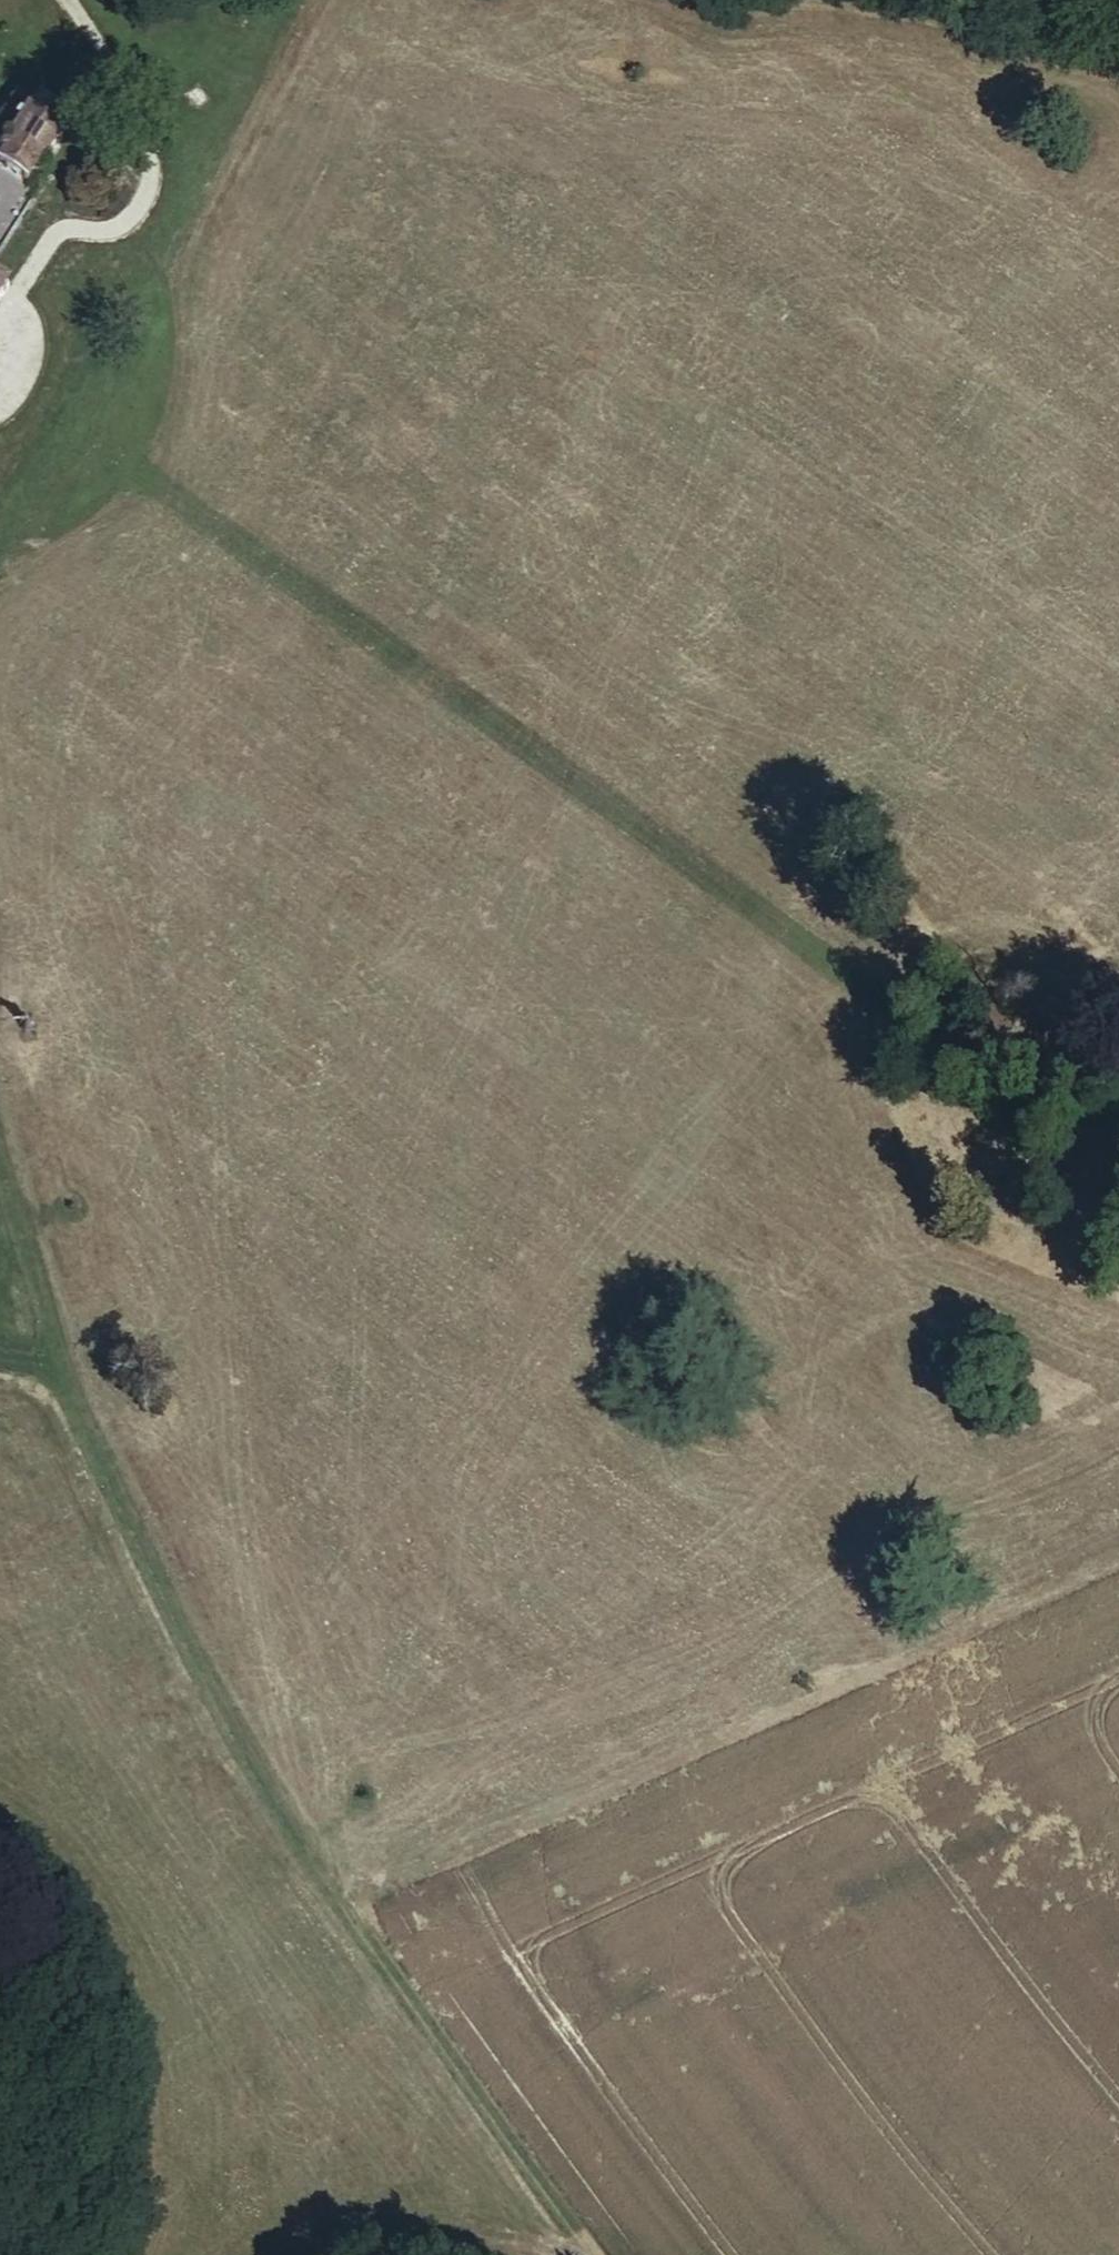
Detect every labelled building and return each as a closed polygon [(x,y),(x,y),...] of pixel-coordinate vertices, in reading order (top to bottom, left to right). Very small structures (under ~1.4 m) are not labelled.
[(36,190),(23,183),(28,175),(30,178),(37,168),(40,171),(57,145),(54,142),(60,134),(56,132),(62,121),(36,104),(32,103),(26,111),(22,110),(20,114),(1,103),(0,105),(0,246),(36,190)]
